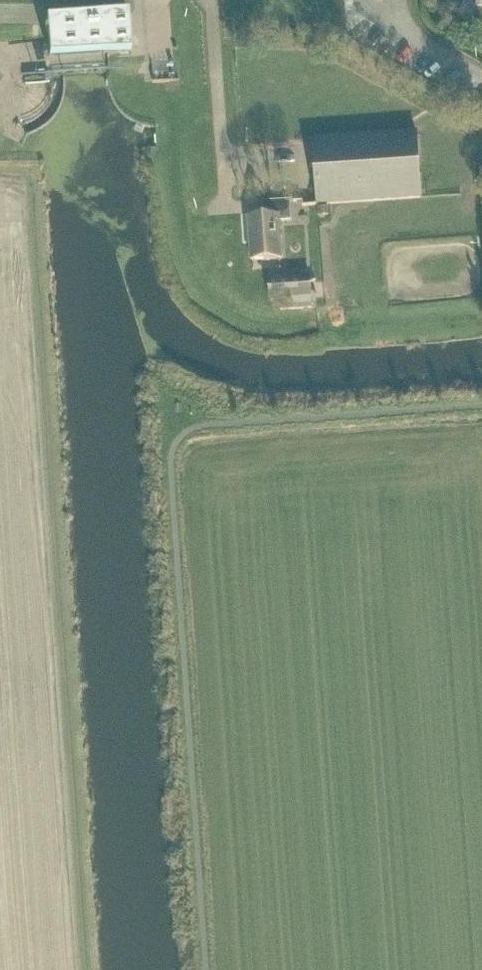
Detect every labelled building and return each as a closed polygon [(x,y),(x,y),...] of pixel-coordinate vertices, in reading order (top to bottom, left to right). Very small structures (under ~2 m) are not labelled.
[(474,22),(481,22),(481,0),(474,0),(474,22)] [(49,58),(129,52),(126,14),(46,20),(49,58)] [(330,204),(420,198),(416,132),(313,139),(317,205),(330,204)] [(278,222),(290,221),(289,201),(263,202),(265,218),(248,219),(250,244),(251,261),(280,259),(278,222)] [(318,208),(319,217),(329,216),(329,207),(318,208)] [(313,310),(311,274),(267,276),(268,300),(279,300),(279,311),(300,310),(313,310)]
